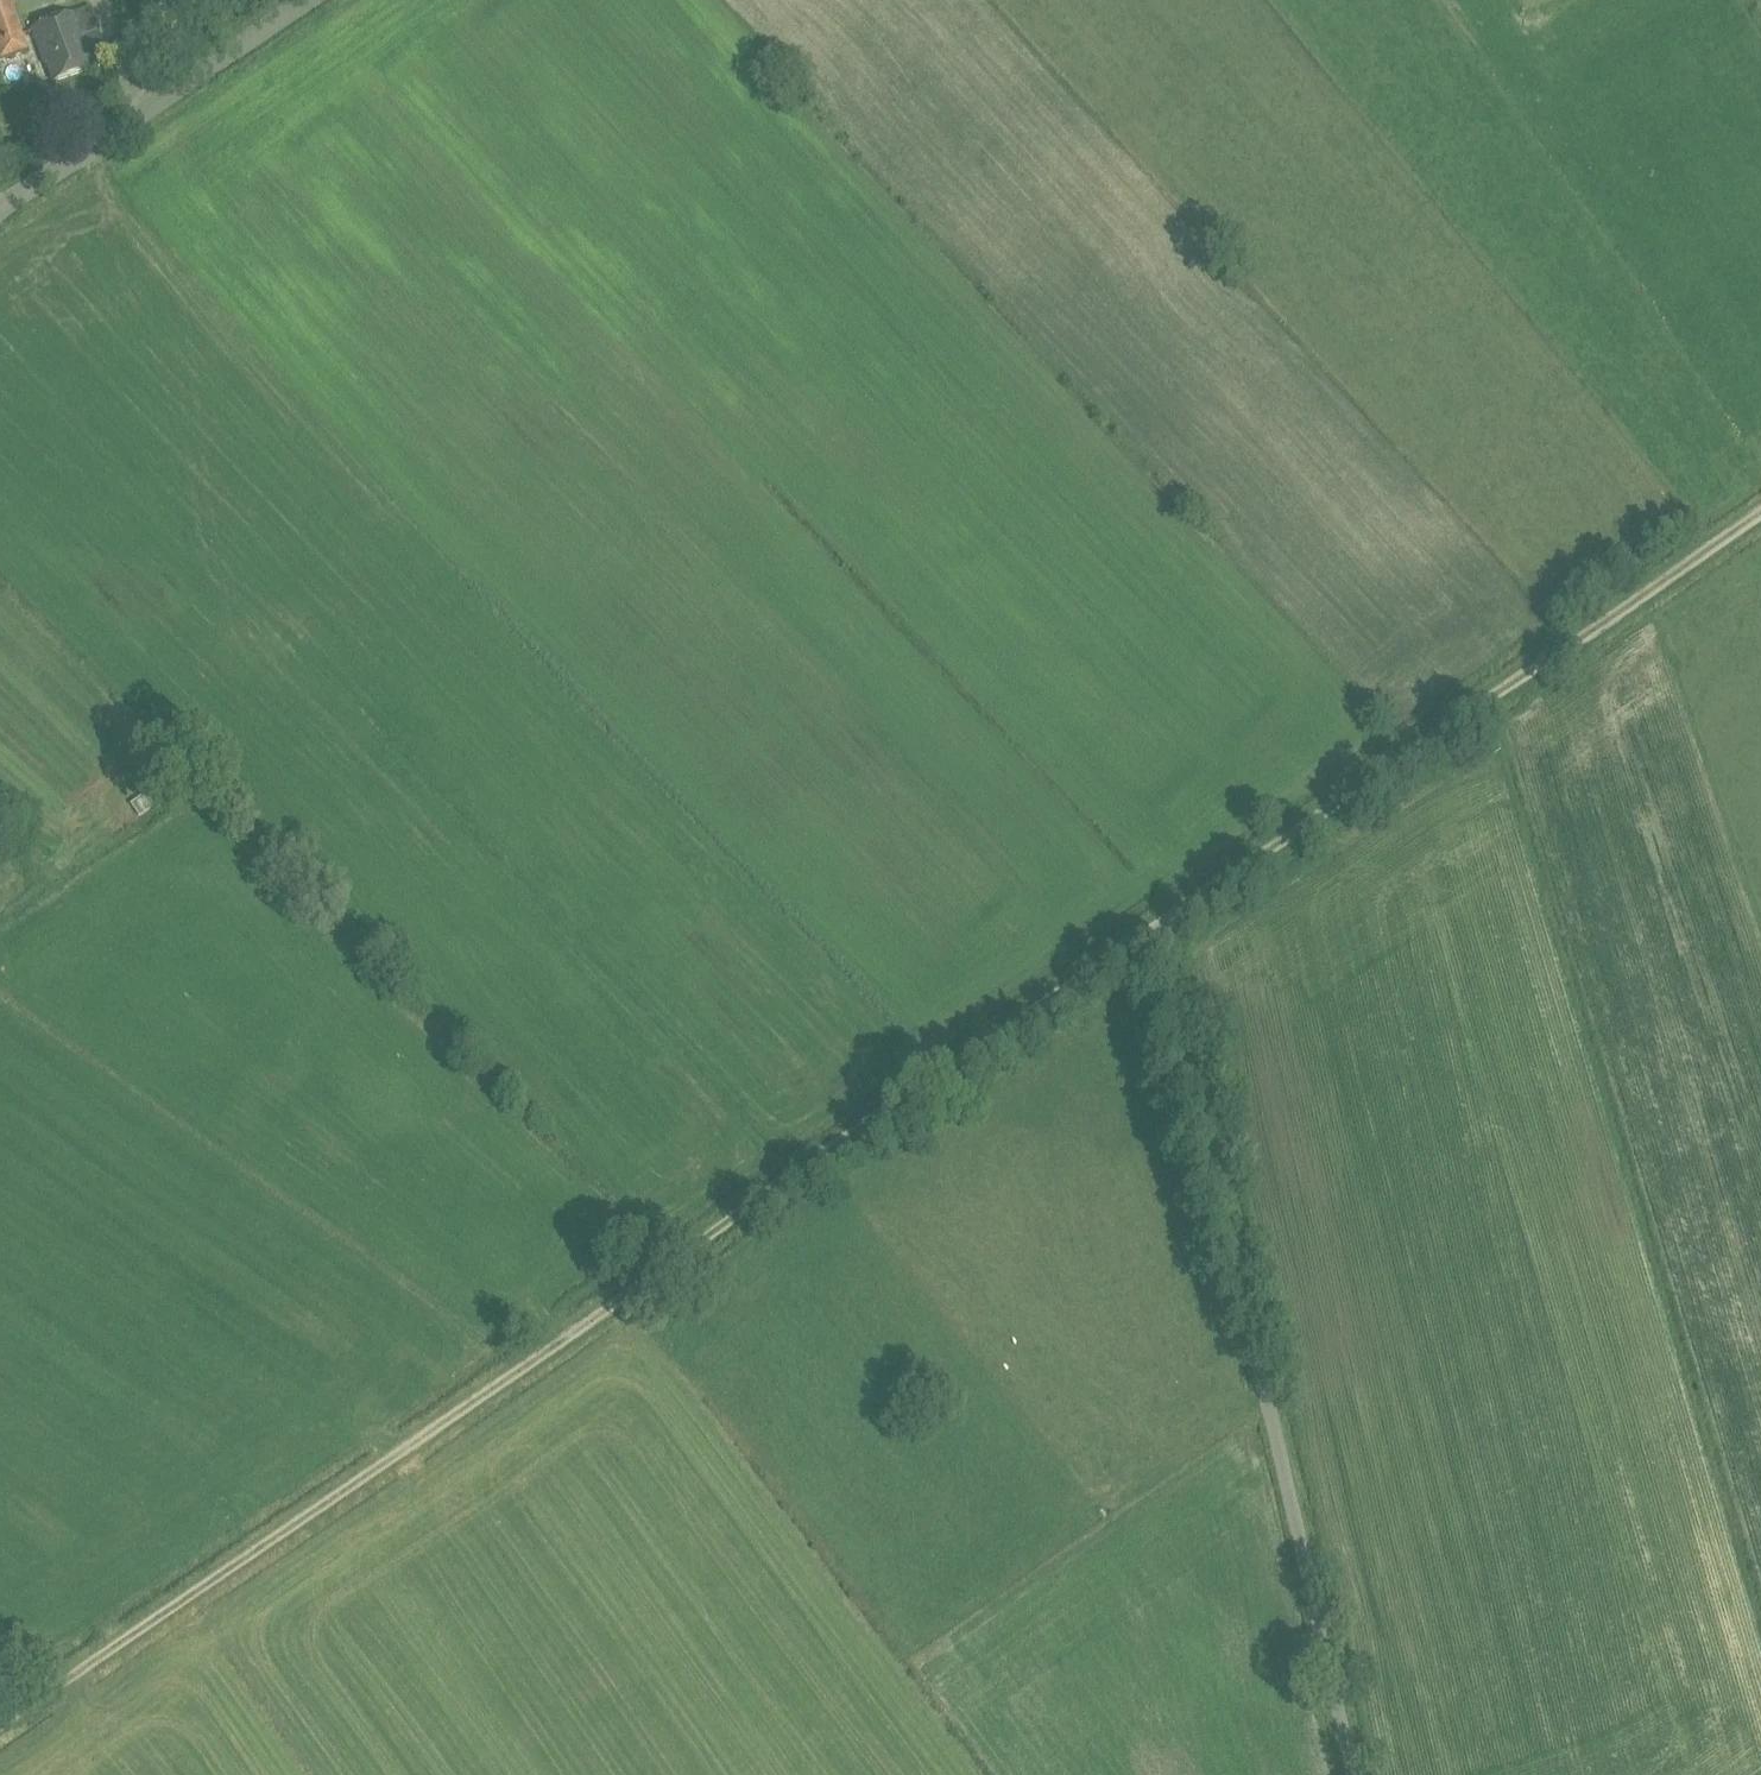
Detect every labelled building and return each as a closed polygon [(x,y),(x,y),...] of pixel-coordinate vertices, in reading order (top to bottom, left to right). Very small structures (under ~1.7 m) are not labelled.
[(28,52),(11,0),(0,0),(0,61),(28,52)] [(77,14),(32,29),(43,59),(45,58),(53,83),(110,63),(92,10),(77,15),(77,14)]
